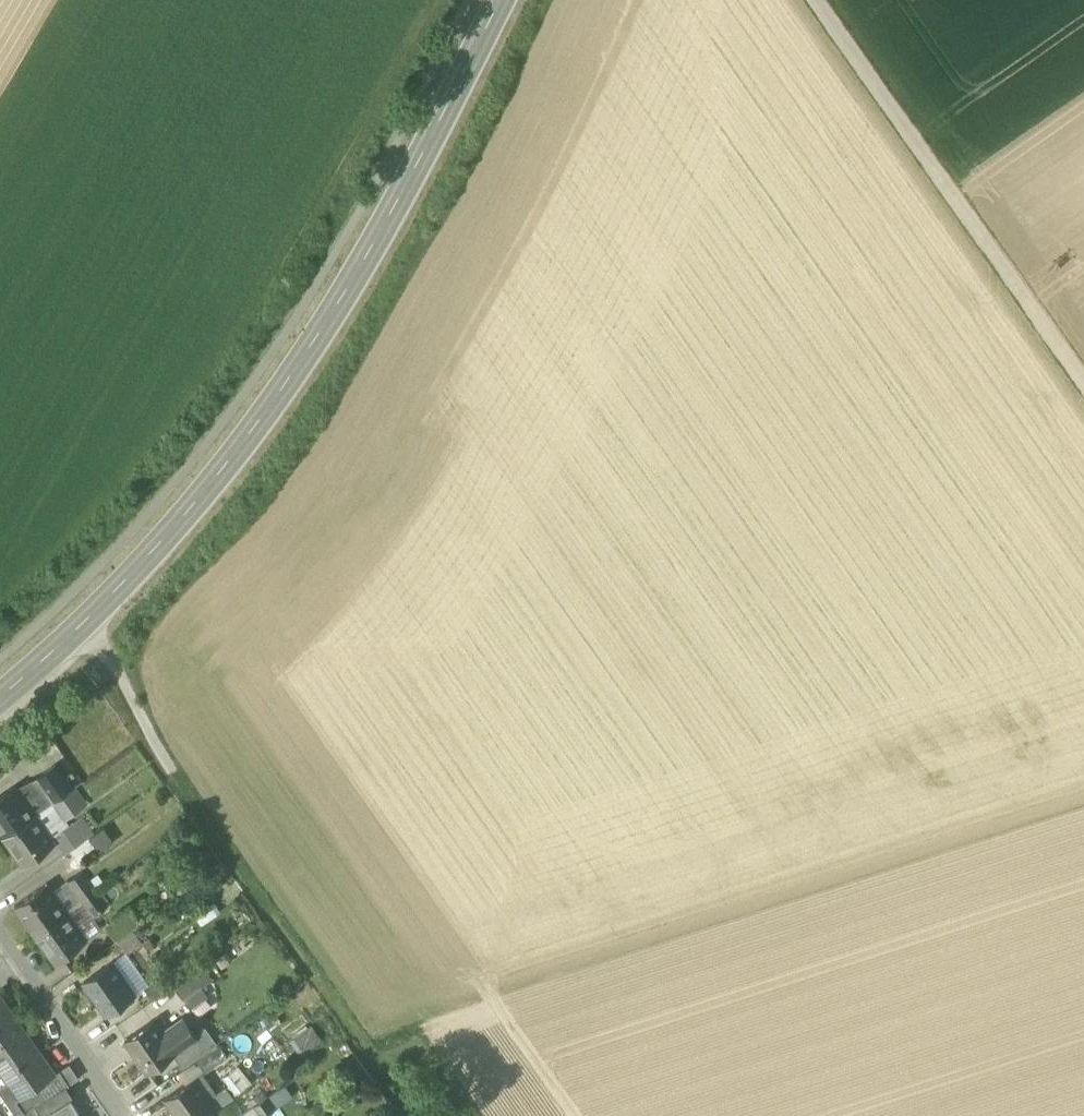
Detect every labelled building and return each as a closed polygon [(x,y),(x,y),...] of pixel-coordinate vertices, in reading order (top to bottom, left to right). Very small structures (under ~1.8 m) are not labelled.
[(54,800),(57,798),(73,786),(56,762),(37,776),(54,800)] [(37,776),(15,784),(36,813),(52,801),(54,800),(37,776)] [(4,835),(36,813),(15,784),(0,795),(0,830),(4,835)] [(78,793),(73,786),(57,798),(62,804),(78,793)] [(62,804),(71,817),(87,805),(78,793),(62,804)] [(51,835),(53,834),(67,824),(52,801),(36,813),(51,835)] [(51,835),(36,813),(4,835),(23,863),(55,841),(51,835)] [(79,815),(67,824),(53,834),(66,851),(70,848),(89,835),(92,833),(79,815)] [(92,833),(89,835),(97,846),(99,850),(114,840),(104,824),(92,833)] [(78,859),(97,846),(89,835),(70,848),(78,859)] [(69,881),(82,899),(96,888),(84,871),(69,881)] [(67,878),(52,890),(66,910),(82,899),(69,881),(67,878)] [(14,904),(34,933),(66,911),(66,910),(52,890),(46,882),(14,904)] [(82,899),(93,915),(108,904),(96,888),(82,899)] [(82,899),(66,910),(66,911),(85,938),(101,927),(93,915),(82,899)] [(85,938),(66,911),(34,933),(55,962),(86,939),(85,938)] [(119,939),(128,952),(148,938),(139,925),(119,939)] [(83,979),(107,1012),(134,993),(111,960),(83,979)] [(201,965),(174,985),(182,997),(201,984),(210,978),(201,965)] [(153,999),(174,985),(166,973),(145,987),(153,999)] [(201,984),(182,997),(190,1008),(208,994),(201,984)] [(23,1033),(15,1022),(17,1020),(0,996),(0,1049),(23,1033)] [(183,1017),(162,1032),(174,1050),(195,1035),(193,1032),(183,1017)] [(176,1052),(174,1050),(162,1032),(153,1019),(125,1039),(148,1071),(173,1054),(176,1052)] [(291,1037),(302,1053),(323,1038),(312,1022),(291,1037)] [(182,1066),(197,1056),(217,1042),(205,1024),(193,1032),(195,1035),(174,1050),(176,1052),(173,1054),(182,1066)] [(23,1033),(0,1049),(0,1063),(22,1095),(23,1096),(40,1084),(54,1074),(33,1043),(31,1044),(23,1033)] [(217,1042),(197,1056),(206,1068),(207,1070),(227,1056),(217,1042)] [(197,1056),(182,1066),(176,1070),(185,1083),(193,1077),(202,1070),(206,1068),(197,1056)] [(54,1074),(40,1084),(48,1097),(64,1087),(79,1078),(69,1063),(54,1074)] [(202,1070),(193,1077),(208,1098),(217,1091),(202,1070)] [(179,1115),(207,1115),(216,1110),(208,1098),(193,1077),(185,1083),(165,1096),(179,1115)] [(283,1083),(267,1094),(275,1105),(291,1093),(283,1083)] [(43,1100),(48,1097),(40,1084),(23,1096),(22,1095),(16,1099),(24,1111),(43,1100)] [(217,1091),(208,1098),(216,1110),(234,1097),(225,1085),(217,1091)] [(71,1098),(64,1087),(48,1097),(43,1100),(50,1111),(71,1098)] [(255,1102),(263,1113),(264,1113),(275,1105),(267,1094),(255,1102)] [(71,1098),(50,1111),(42,1115),(82,1115),(71,1098)] [(264,1115),(265,1114),(264,1113),(263,1113),(255,1102),(235,1115),(262,1115),(264,1115)]
